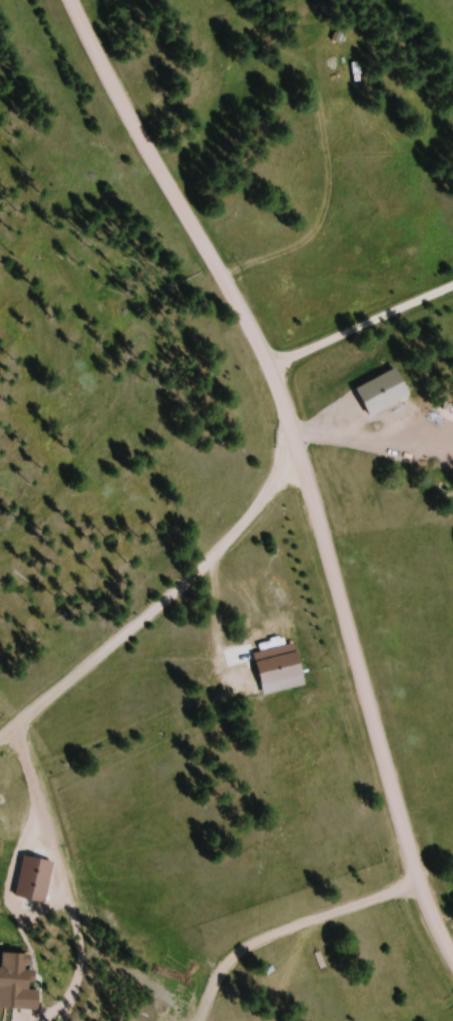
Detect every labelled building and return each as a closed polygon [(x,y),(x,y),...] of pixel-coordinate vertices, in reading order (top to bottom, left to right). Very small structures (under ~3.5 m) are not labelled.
[(362,391),(375,419),(417,399),(403,371),(362,391)] [(311,682),(304,646),(260,654),(267,690),(311,682)]
